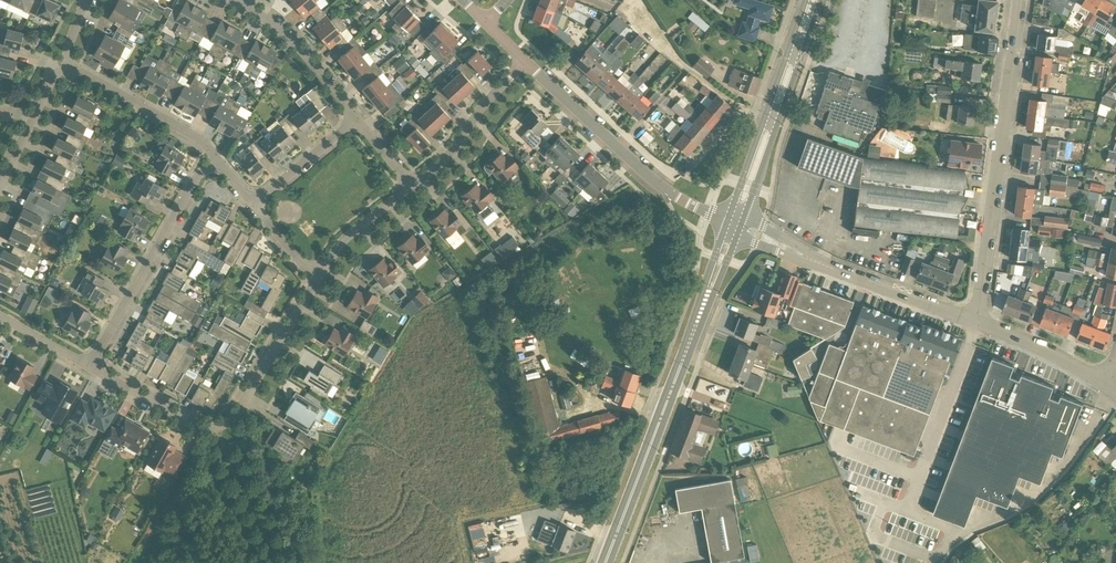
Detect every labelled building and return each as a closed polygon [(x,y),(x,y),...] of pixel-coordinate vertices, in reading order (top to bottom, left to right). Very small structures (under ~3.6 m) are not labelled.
[(10,2),(23,8),(22,10),(30,14),(36,1),(33,0),(11,0),(10,2)] [(30,14),(35,16),(36,14),(55,23),(59,13),(57,12),(60,5),(59,5),(59,4),(54,2),(49,0),(48,0),(44,0),(42,4),(36,1),(30,14)] [(123,0),(120,0),(115,9),(134,20),(140,9),(150,15),(154,9),(148,6),(138,0),(135,0),(132,5),(123,0)] [(297,8),(306,0),(290,0),(297,8)] [(297,8),(305,18),(311,14),(315,19),(323,12),(319,7),(316,3),(319,0),(306,0),(297,8)] [(575,2),(571,0),(541,0),(539,5),(561,14),(565,4),(573,8),(575,2)] [(772,6),(754,0),(734,0),(733,2),(751,8),(749,14),(750,14),(747,24),(743,22),(739,36),(755,41),(759,28),(757,27),(760,18),(768,20),(772,6)] [(935,10),(936,0),(919,0),(918,7),(935,10)] [(996,17),(998,2),(986,0),(979,0),(978,6),(963,4),(961,13),(996,17)] [(1053,0),(1044,0),(1043,6),(1052,10),(1053,0)] [(1052,10),(1061,15),(1066,5),(1074,9),(1078,0),(1053,0),(1052,10)] [(1084,15),(1080,23),(1087,27),(1104,0),(1078,0),(1074,9),(1084,15)] [(1087,27),(1093,31),(1098,21),(1111,29),(1115,20),(1115,9),(1115,5),(1107,0),(1104,0),(1087,27)] [(178,1),(173,10),(169,17),(176,21),(180,24),(175,33),(181,37),(197,8),(187,2),(184,5),(178,1)] [(396,31),(414,13),(406,6),(401,2),(389,14),(394,18),(394,19),(397,22),(392,27),(396,31)] [(567,16),(561,14),(539,5),(533,21),(549,27),(568,44),(572,39),(562,30),(567,16)] [(162,13),(168,17),(169,17),(173,10),(167,7),(164,8),(162,13)] [(935,10),(918,7),(916,17),(934,19),(935,10)] [(197,8),(181,37),(187,40),(190,36),(200,42),(203,36),(204,37),(213,21),(206,17),(208,14),(197,8)] [(121,35),(130,39),(133,33),(128,30),(134,20),(115,9),(109,19),(120,26),(116,32),(121,35)] [(380,14),(375,9),(369,13),(374,19),(380,14)] [(693,11),(688,17),(706,30),(710,25),(693,11)] [(323,12),(315,19),(319,24),(313,29),(322,39),(343,22),(338,15),(331,21),(328,17),(327,17),(323,12)] [(414,13),(396,31),(400,34),(405,30),(408,33),(409,32),(414,37),(425,25),(420,20),(421,20),(414,13)] [(996,17),(961,13),(960,21),(976,23),(975,30),(994,33),(996,17)] [(603,14),(600,20),(599,21),(602,22),(604,23),(604,22),(607,17),(603,14)] [(609,25),(614,30),(623,20),(618,15),(611,23),(609,25)] [(371,22),(366,16),(361,19),(367,26),(371,22)] [(601,24),(594,19),(589,28),(596,32),(601,24)] [(213,21),(204,37),(211,40),(210,41),(215,43),(210,53),(216,56),(232,27),(221,21),(219,25),(213,21)] [(698,26),(691,21),(687,26),(694,32),(698,26)] [(343,22),(322,39),(330,49),(336,44),(340,50),(344,46),(348,43),(353,39),(346,30),(348,28),(343,22)] [(432,51),(436,47),(450,32),(440,23),(432,32),(427,28),(418,37),(432,51)] [(232,27),(216,56),(222,60),(227,50),(232,53),(232,52),(239,56),(247,41),(241,37),(243,33),(232,27)] [(10,53),(12,47),(20,49),(24,33),(8,29),(6,38),(0,36),(0,51),(10,53)] [(1076,37),(1064,30),(1061,29),(1059,39),(1075,42),(1076,37)] [(395,32),(389,39),(395,45),(401,38),(395,32)] [(450,32),(436,47),(432,51),(430,53),(440,63),(442,61),(446,64),(455,55),(451,50),(459,41),(450,32)] [(631,43),(637,49),(645,39),(639,34),(631,43)] [(1038,49),(1049,50),(1074,54),(1074,48),(1060,46),(1060,49),(1055,48),(1057,36),(1040,34),(1038,49)] [(130,39),(121,35),(118,41),(106,35),(100,46),(120,56),(125,46),(130,49),(134,42),(130,39)] [(996,53),(998,38),(979,35),(978,43),(965,41),(964,49),(996,53)] [(601,56),(596,61),(586,73),(597,82),(607,71),(618,58),(631,43),(624,37),(615,48),(616,49),(613,54),(607,49),(603,54),(601,56)] [(355,38),(353,39),(348,43),(344,46),(348,51),(339,59),(347,69),(367,53),(355,38)] [(247,41),(239,56),(245,60),(250,63),(244,72),(251,76),(267,47),(256,41),(254,44),(247,41)] [(917,51),(918,43),(904,41),(904,49),(917,51)] [(164,49),(168,51),(170,52),(173,46),(167,43),(164,49)] [(601,56),(603,54),(592,44),(575,63),(586,73),(596,61),(601,56)] [(120,56),(100,46),(94,56),(102,60),(100,63),(112,70),(120,56)] [(267,47),(251,76),(257,79),(262,70),(267,72),(273,76),(282,60),(275,56),(278,53),(267,47)] [(408,48),(402,54),(408,60),(414,54),(408,48)] [(0,51),(0,74),(13,77),(17,62),(8,60),(10,53),(0,51)] [(478,52),(464,65),(471,73),(473,75),(478,70),(482,75),(491,66),(478,52)] [(1060,52),(1059,59),(1068,60),(1069,54),(1060,52)] [(367,53),(347,69),(355,79),(364,71),(368,76),(379,68),(367,53)] [(420,62),(414,56),(409,62),(415,67),(420,62)] [(1035,70),(1051,72),(1059,73),(1060,64),(1053,63),(1053,58),(1037,56),(1035,70)] [(410,66),(402,57),(395,63),(402,72),(410,66)] [(607,71),(597,82),(608,91),(617,80),(612,75),(617,70),(616,69),(622,62),(618,58),(607,71)] [(701,58),(694,66),(707,77),(714,69),(701,58)] [(144,62),(140,68),(135,78),(142,82),(140,85),(150,91),(167,62),(160,59),(155,68),(150,66),(144,62)] [(964,78),(968,79),(979,80),(979,77),(981,78),(982,74),(980,74),(981,64),(948,59),(947,68),(958,69),(965,70),(964,78)] [(1101,62),(1091,61),(1089,77),(1104,79),(1105,65),(1100,64),(1101,62)] [(179,82),(167,76),(173,66),(167,62),(150,91),(161,97),(163,94),(170,97),(179,82)] [(448,76),(452,81),(466,95),(475,86),(467,77),(471,73),(464,65),(462,63),(457,68),(457,67),(448,76)] [(135,78),(140,68),(134,65),(127,77),(133,81),(135,78)] [(412,67),(403,74),(408,80),(417,74),(412,67)] [(639,77),(633,84),(628,89),(618,101),(629,110),(639,99),(643,94),(637,88),(643,81),(645,82),(654,72),(648,67),(639,77)] [(379,68),(368,76),(373,81),(363,89),(371,99),(387,87),(379,77),(383,73),(379,68)] [(429,73),(425,69),(424,70),(420,74),(424,78),(428,74),(429,73)] [(754,95),(760,78),(735,69),(729,86),(754,95)] [(1051,72),(1035,70),(1033,85),(1050,87),(1051,72)] [(617,80),(608,91),(618,101),(628,89),(633,84),(639,77),(635,73),(631,78),(624,72),(617,80)] [(829,74),(828,78),(817,113),(819,114),(818,118),(826,121),(823,130),(859,142),(863,130),(872,133),(881,105),(875,103),(877,98),(872,96),(875,87),(869,84),(867,90),(860,88),(862,82),(832,73),(829,74)] [(195,78),(190,88),(179,82),(170,97),(176,101),(174,105),(185,111),(201,82),(195,78)] [(249,80),(245,84),(249,89),(249,88),(251,90),(254,87),(253,85),(249,80)] [(434,90),(438,94),(443,99),(448,95),(456,104),(466,95),(452,81),(443,89),(439,85),(434,90)] [(217,95),(218,93),(210,90),(206,97),(202,95),(208,85),(201,82),(185,111),(196,117),(198,113),(205,117),(213,101),(217,95)] [(237,82),(231,86),(235,92),(242,88),(237,82)] [(391,83),(387,87),(371,99),(379,109),(389,102),(393,107),(395,105),(396,104),(404,98),(391,83)] [(700,91),(706,95),(708,97),(711,91),(703,86),(700,91)] [(937,94),(951,96),(952,87),(938,86),(937,94)] [(302,109),(317,128),(324,122),(323,121),(326,118),(320,111),(329,104),(315,87),(306,94),(312,101),(302,109)] [(1105,95),(1115,99),(1115,93),(1109,90),(1105,95)] [(213,101),(205,117),(211,121),(209,124),(220,130),(236,101),(219,92),(218,93),(217,95),(213,101)] [(649,99),(654,103),(661,96),(656,92),(649,99)] [(247,98),(240,94),(237,101),(244,105),(247,98)] [(428,111),(441,126),(451,117),(443,108),(447,104),(443,99),(438,94),(433,98),(424,107),(428,111)] [(718,95),(707,107),(719,118),(730,105),(718,95)] [(1067,105),(1069,105),(1070,97),(1053,95),(1052,103),(1067,105)] [(1105,95),(1102,103),(1115,109),(1115,100),(1115,99),(1105,95)] [(80,113),(75,121),(87,127),(92,130),(98,116),(93,114),(97,106),(95,105),(96,103),(88,99),(87,101),(78,97),(72,109),(80,113)] [(650,108),(639,99),(629,110),(640,119),(650,108)] [(1065,118),(1066,109),(1047,107),(1048,101),(1031,99),(1029,113),(1046,116),(1065,118)] [(236,101),(220,130),(237,140),(248,121),(237,114),(242,105),(236,101)] [(693,124),(686,132),(698,143),(708,130),(684,109),(677,103),(672,108),(681,116),(682,115),(688,120),(693,124)] [(400,109),(396,104),(395,105),(393,107),(384,113),(389,118),(400,109)] [(688,104),(684,109),(708,130),(719,118),(707,107),(700,116),(695,111),(688,104)] [(966,106),(966,105),(962,104),(962,106),(959,106),(949,105),(947,121),(973,124),(975,108),(966,106)] [(289,114),(284,118),(293,129),(298,125),(306,134),(309,131),(311,133),(317,128),(302,109),(292,118),(289,114)] [(538,151),(547,141),(540,134),(548,125),(532,110),(523,120),(535,132),(530,138),(532,140),(529,143),(538,151)] [(414,116),(409,120),(419,130),(424,126),(432,135),(441,126),(428,111),(418,120),(414,116)] [(1094,112),(1086,111),(1084,119),(1093,120),(1094,112)] [(283,117),(279,112),(275,115),(279,121),(283,117)] [(1070,119),(1065,118),(1046,116),(1029,113),(1028,128),(1044,130),(1044,128),(1051,129),(1052,125),(1069,127),(1070,119)] [(1105,119),(1099,116),(1097,122),(1102,125),(1105,119)] [(89,137),(83,134),(87,127),(75,121),(68,117),(62,130),(70,133),(65,142),(77,147),(77,148),(82,150),(89,137)] [(267,128),(287,152),(293,147),(292,146),(296,143),(288,133),(293,129),(284,118),(279,122),(277,120),(267,128)] [(430,142),(419,130),(409,120),(400,129),(421,151),(430,142)] [(263,135),(254,143),(262,154),(268,149),(275,159),(279,156),(280,158),(287,152),(267,128),(265,126),(260,131),(263,135)] [(125,135),(120,128),(112,133),(118,141),(125,135)] [(645,131),(638,139),(639,139),(646,145),(653,138),(646,131),(645,131)] [(698,143),(686,132),(679,140),(671,134),(668,138),(687,155),(698,143)] [(244,133),(239,137),(239,138),(241,141),(246,141),(249,138),(244,133)] [(538,151),(547,160),(549,157),(554,162),(570,145),(561,136),(552,145),(547,141),(538,151)] [(67,168),(75,173),(76,172),(78,167),(79,165),(76,163),(78,158),(73,155),(77,148),(77,147),(65,142),(58,138),(52,150),(60,154),(55,162),(67,168)] [(863,157),(809,138),(809,140),(799,165),(799,166),(799,167),(850,186),(859,187),(863,157)] [(1024,157),(1052,161),(1062,162),(1063,151),(1067,151),(1068,141),(1049,139),(1048,148),(1049,148),(1048,152),(1041,151),(1042,145),(1026,143),(1024,157)] [(981,145),(951,141),(948,165),(967,167),(968,163),(971,162),(979,163),(981,145)] [(153,157),(159,160),(155,167),(170,175),(173,169),(176,171),(185,156),(175,150),(176,149),(167,144),(166,145),(161,143),(158,144),(152,154),(153,157)] [(257,158),(262,154),(254,143),(244,150),(247,154),(241,159),(251,172),(250,173),(255,179),(261,173),(260,171),(265,167),(257,158)] [(133,146),(124,144),(123,153),(132,155),(133,146)] [(561,173),(567,178),(576,168),(571,163),(580,154),(570,145),(554,162),(560,167),(557,170),(561,173)] [(881,146),(869,145),(868,156),(880,158),(881,146)] [(526,151),(521,156),(527,161),(532,156),(526,151)] [(1114,151),(1110,151),(1107,162),(1115,164),(1115,152),(1114,151)] [(125,157),(118,153),(112,163),(121,168),(126,159),(125,158),(125,157)] [(493,158),(486,163),(485,164),(485,165),(485,166),(485,167),(484,168),(485,168),(485,169),(485,170),(490,175),(494,172),(502,182),(514,173),(513,172),(519,167),(510,156),(505,160),(501,155),(495,159),(493,158)] [(967,193),(968,190),(968,188),(968,186),(967,184),(967,181),(967,179),(966,177),(965,175),(965,173),(965,169),(863,157),(859,187),(857,207),(890,211),(887,231),(956,239),(960,212),(961,210),(962,208),(963,207),(964,204),(965,201),(966,199),(967,197),(967,196),(967,193)] [(1022,172),(1041,174),(1050,175),(1052,161),(1024,157),(1022,172)] [(50,174),(45,183),(61,190),(67,178),(72,180),(74,178),(75,176),(75,173),(67,168),(55,162),(48,159),(42,171),(50,174)] [(580,193),(584,188),(599,172),(590,163),(581,172),(576,168),(567,178),(575,186),(573,188),(579,194),(580,193)] [(1094,171),(1088,169),(1085,177),(1092,179),(1094,171)] [(580,193),(589,201),(590,200),(595,205),(608,197),(608,196),(607,196),(601,190),(609,181),(599,172),(584,188),(580,193)] [(1068,177),(1053,174),(1052,183),(1067,185),(1068,177)] [(159,202),(166,189),(147,178),(143,185),(138,182),(131,195),(148,205),(151,198),(159,202)] [(35,204),(52,212),(54,213),(60,200),(63,198),(64,195),(64,192),(61,190),(45,183),(38,179),(32,191),(39,195),(35,204)] [(1066,192),(1067,185),(1052,183),(1050,195),(1066,197),(1066,192)] [(1105,186),(1092,183),(1092,185),(1091,190),(1104,193),(1105,186)] [(1067,185),(1066,192),(1077,194),(1078,187),(1067,185)] [(489,202),(494,198),(485,186),(479,191),(475,186),(463,196),(465,199),(464,200),(469,206),(470,205),(477,213),(477,212),(483,219),(495,210),(489,202)] [(1044,204),(1046,190),(1040,189),(1020,187),(1018,201),(1034,203),(1041,204),(1044,204)] [(551,195),(557,200),(563,194),(556,189),(551,195)] [(1106,195),(1093,192),(1090,201),(1103,204),(1106,195)] [(89,204),(92,197),(88,196),(84,197),(82,201),(89,204)] [(191,243),(208,253),(208,252),(212,246),(198,238),(209,219),(222,227),(223,227),(225,222),(232,210),(221,204),(220,206),(211,201),(205,212),(203,210),(189,234),(194,237),(191,243)] [(1041,204),(1034,203),(1018,201),(1016,215),(1032,218),(1034,207),(1041,208),(1041,204)] [(18,221),(25,224),(37,230),(37,229),(41,222),(46,225),(52,212),(35,204),(31,212),(24,208),(18,221)] [(572,218),(577,213),(569,205),(564,210),(572,218)] [(890,211),(857,207),(854,227),(887,231),(890,211)] [(140,235),(148,220),(139,215),(139,213),(131,208),(122,225),(118,232),(133,240),(137,233),(140,235)] [(445,238),(446,238),(450,244),(461,235),(456,229),(457,229),(457,228),(463,223),(453,212),(448,216),(444,211),(437,216),(436,216),(432,219),(432,220),(431,221),(445,238)] [(106,217),(97,212),(92,222),(101,226),(106,217)] [(1110,218),(1097,215),(1095,224),(1108,227),(1108,226),(1114,228),(1112,235),(1115,236),(1115,219),(1110,218)] [(1045,216),(1045,219),(1044,226),(1051,227),(1068,229),(1069,218),(1045,216)] [(223,227),(222,227),(217,237),(223,240),(232,246),(224,261),(226,262),(225,262),(231,265),(234,267),(236,263),(235,263),(246,245),(251,236),(243,232),(244,230),(232,224),(231,225),(225,222),(223,227)] [(27,250),(31,243),(36,245),(42,232),(37,229),(37,230),(25,224),(21,233),(14,229),(8,241),(15,245),(27,250)] [(78,227),(73,224),(69,230),(75,233),(78,227)] [(1044,226),(1039,225),(1038,234),(1050,235),(1051,227),(1044,226)] [(1012,243),(1041,246),(1041,245),(1040,245),(1041,240),(1033,239),(1033,240),(1029,240),(1031,230),(1014,228),(1012,243)] [(1065,229),(1053,228),(1052,237),(1064,238),(1065,229)] [(1097,238),(1079,235),(1078,242),(1095,246),(1097,238)] [(425,254),(431,249),(421,237),(415,242),(411,237),(399,247),(401,250),(400,251),(405,257),(406,256),(413,264),(425,254)] [(124,256),(128,250),(113,241),(109,248),(109,247),(100,264),(108,269),(109,267),(119,273),(127,258),(124,256)] [(199,260),(220,272),(225,262),(226,262),(224,261),(208,252),(208,253),(191,243),(189,242),(184,250),(183,249),(176,260),(178,261),(175,267),(189,276),(199,260)] [(496,250),(503,258),(513,249),(508,243),(502,248),(501,246),(496,250)] [(1010,258),(1027,260),(1034,261),(1033,266),(1036,267),(1044,267),(1045,261),(1038,260),(1040,247),(1041,247),(1041,246),(1012,243),(1010,258)] [(5,265),(17,271),(17,270),(24,274),(28,267),(35,270),(42,257),(27,250),(15,245),(11,253),(4,250),(0,257),(0,263),(5,265)] [(251,295),(259,281),(268,265),(269,265),(272,259),(263,254),(264,253),(253,246),(252,248),(246,245),(235,263),(236,263),(242,267),(244,263),(253,268),(241,290),(251,295)] [(1107,254),(1090,250),(1088,257),(1115,263),(1115,247),(1113,247),(1111,259),(1106,258),(1107,254)] [(916,279),(932,284),(942,257),(935,254),(930,266),(922,263),(916,279)] [(492,256),(484,262),(489,268),(496,262),(493,257),(492,257),(492,256)] [(950,259),(942,257),(932,284),(946,290),(949,282),(956,285),(965,262),(955,258),(952,266),(948,265),(950,259)] [(1088,257),(1086,267),(1095,268),(1096,265),(1104,267),(1105,264),(1109,264),(1107,276),(1115,278),(1115,263),(1088,257)] [(909,274),(914,261),(906,258),(901,271),(909,274)] [(396,277),(402,272),(392,260),(387,264),(383,259),(376,265),(376,264),(371,268),(371,269),(370,270),(384,287),(396,277)] [(5,265),(1,274),(0,273),(0,291),(4,293),(5,291),(7,292),(11,284),(18,287),(24,274),(17,270),(17,271),(5,265)] [(244,306),(250,310),(265,318),(268,312),(270,313),(283,289),(281,288),(287,277),(278,272),(279,271),(269,265),(268,265),(259,281),(272,288),(261,307),(248,300),(244,306)] [(1036,267),(1033,266),(1025,265),(1023,275),(1032,276),(1036,267)] [(1085,269),(1072,266),(1070,272),(1083,276),(1085,269)] [(160,292),(197,313),(202,303),(181,291),(186,281),(189,276),(175,267),(171,273),(170,272),(163,283),(165,284),(160,292)] [(446,273),(451,279),(457,275),(452,269),(446,273)] [(88,271),(81,284),(77,291),(101,304),(109,291),(102,287),(105,280),(88,271)] [(795,307),(804,283),(802,283),(803,280),(784,273),(777,293),(761,288),(754,307),(774,315),(777,306),(785,309),(787,304),(795,307)] [(60,280),(53,277),(50,283),(56,287),(60,280)] [(221,282),(214,278),(211,284),(218,288),(221,282)] [(783,323),(826,338),(844,327),(854,302),(819,289),(820,287),(813,285),(813,287),(804,283),(795,307),(794,309),(789,308),(783,323)] [(1109,283),(1104,305),(1115,308),(1115,284),(1109,283)] [(49,286),(45,294),(55,299),(59,291),(49,286)] [(1094,304),(1102,306),(1107,290),(1100,287),(1094,304)] [(1024,301),(1028,290),(1022,288),(1019,296),(1020,296),(1019,299),(1009,295),(1003,311),(1018,317),(1024,301)] [(375,304),(379,298),(366,290),(362,296),(356,293),(348,306),(352,308),(351,310),(358,314),(358,312),(367,318),(375,305),(375,304)] [(1033,292),(1028,290),(1024,301),(1018,317),(1032,322),(1038,306),(1036,305),(1038,298),(1032,296),(1033,292)] [(150,312),(146,318),(161,326),(164,320),(170,310),(191,323),(197,313),(160,292),(156,300),(154,299),(148,311),(150,312)] [(412,300),(420,308),(428,299),(420,292),(412,300)] [(500,296),(523,384),(540,445),(581,433),(581,432),(621,421),(619,412),(610,415),(610,413),(599,416),(562,425),(561,422),(558,423),(545,378),(547,377),(536,333),(524,336),(512,293),(500,296)] [(1041,325),(1055,330),(1061,313),(1064,306),(1054,303),(1055,298),(1047,295),(1044,302),(1049,303),(1041,325)] [(1076,304),(1085,307),(1087,301),(1079,297),(1076,304)] [(562,313),(559,299),(550,301),(554,315),(562,313)] [(35,308),(25,303),(20,312),(31,317),(35,308)] [(1061,313),(1055,330),(1069,336),(1075,318),(1080,320),(1085,307),(1076,304),(1074,310),(1064,306),(1061,313)] [(88,321),(92,314),(77,306),(73,312),(72,312),(63,328),(72,333),(73,332),(83,337),(91,322),(88,321)] [(208,310),(201,306),(197,313),(204,317),(208,310)] [(830,345),(810,399),(818,419),(914,456),(950,360),(951,360),(955,348),(959,338),(949,334),(949,332),(948,334),(942,332),(943,330),(942,329),(942,332),(922,324),(921,328),(905,322),(905,320),(904,322),(899,320),(900,318),(899,318),(898,320),(879,312),(880,310),(879,310),(878,312),(873,310),(874,308),(873,308),(872,310),(863,306),(847,352),(830,345)] [(225,316),(220,325),(251,343),(255,335),(257,336),(263,325),(262,324),(265,318),(250,310),(247,315),(241,325),(225,316)] [(203,319),(196,315),(191,323),(198,327),(203,319)] [(217,315),(214,321),(220,324),(223,318),(217,315)] [(1077,339),(1092,344),(1102,318),(1096,315),(1093,323),(1094,323),(1093,326),(1083,323),(1077,339)] [(768,317),(765,324),(777,329),(780,322),(768,317)] [(166,328),(161,326),(146,318),(143,323),(140,322),(126,346),(129,347),(123,358),(131,362),(130,364),(142,370),(143,369),(151,354),(138,346),(148,327),(162,335),(166,328)] [(734,333),(761,343),(771,347),(770,350),(774,351),(784,355),(787,345),(772,339),(761,335),(761,337),(754,334),(758,324),(740,318),(734,333)] [(1102,318),(1092,344),(1106,350),(1112,334),(1102,330),(1103,327),(1104,327),(1107,320),(1102,318)] [(207,327),(210,322),(205,319),(202,324),(207,327)] [(373,338),(378,329),(365,321),(360,330),(373,338)] [(216,357),(237,368),(240,362),(241,363),(248,352),(246,351),(251,343),(220,325),(214,322),(209,332),(230,344),(225,353),(219,350),(216,357)] [(352,342),(356,336),(343,328),(340,334),(334,330),(329,338),(329,337),(325,343),(326,343),(325,344),(344,356),(352,343),(352,342)] [(167,352),(174,335),(164,331),(157,348),(167,352)] [(188,346),(190,342),(183,338),(181,342),(188,346)] [(151,354),(143,369),(149,372),(148,374),(159,380),(160,378),(168,383),(185,352),(188,346),(181,342),(179,341),(167,362),(157,357),(151,354)] [(771,347),(761,343),(758,351),(740,344),(735,359),(751,365),(754,357),(769,363),(774,351),(770,350),(771,347)] [(812,347),(792,360),(801,380),(811,376),(805,361),(816,354),(812,347)] [(185,352),(168,383),(176,387),(175,389),(186,396),(187,394),(193,397),(201,382),(202,383),(204,379),(197,375),(198,374),(189,369),(194,357),(185,352)] [(201,382),(193,397),(192,399),(204,405),(204,403),(213,408),(219,397),(221,399),(235,375),(233,374),(237,368),(216,357),(212,363),(226,371),(215,390),(202,383),(201,382)] [(1015,366),(993,358),(934,514),(966,526),(978,495),(1009,507),(1021,476),(1041,484),(1053,453),(1064,457),(1084,404),(1062,396),(1060,401),(1051,397),(1055,387),(1022,375),(1020,380),(1011,376),(1015,366)] [(30,390),(38,377),(32,373),(35,368),(21,359),(10,379),(23,386),(24,386),(30,390)] [(751,365),(735,359),(729,373),(747,380),(745,386),(758,391),(763,378),(749,373),(751,365)] [(336,385),(342,376),(324,365),(319,373),(317,375),(309,370),(303,380),(311,385),(309,387),(319,393),(320,391),(326,395),(333,383),(336,385)] [(630,406),(642,375),(624,368),(619,381),(606,377),(603,386),(616,390),(612,400),(630,406)] [(77,392),(60,382),(57,387),(44,380),(34,398),(47,405),(46,407),(63,417),(77,392)] [(306,434),(308,430),(315,420),(312,418),(316,412),(319,407),(310,401),(295,392),(289,401),(291,402),(293,403),(291,406),(289,405),(285,411),(287,413),(283,419),(303,432),(306,434)] [(566,393),(560,395),(563,409),(570,407),(566,393)] [(104,429),(114,412),(107,408),(108,405),(101,401),(99,404),(92,400),(89,405),(83,402),(73,418),(85,425),(88,419),(104,429)] [(714,434),(719,422),(687,410),(672,452),(700,462),(705,449),(693,444),(696,436),(694,435),(696,428),(714,434)] [(14,425),(19,415),(11,411),(6,420),(14,425)] [(112,426),(105,439),(98,451),(113,460),(122,444),(138,453),(150,432),(126,419),(119,430),(112,426)] [(275,428),(266,442),(296,461),(304,446),(310,450),(314,442),(299,433),(299,434),(296,439),(283,431),(282,433),(275,428)] [(177,476),(188,458),(175,450),(176,447),(162,439),(147,464),(162,472),(164,469),(177,476)] [(1113,450),(1108,445),(1099,455),(1110,465),(1115,459),(1115,447),(1113,450)] [(46,466),(49,460),(43,456),(40,463),(46,466)] [(745,558),(744,558),(744,557),(745,557),(731,479),(675,489),(679,512),(702,508),(711,562),(712,562),(746,562),(745,558)] [(125,512),(116,507),(111,515),(120,520),(125,512)] [(1057,527),(1065,534),(1072,526),(1065,519),(1057,527)] [(469,529),(473,540),(485,535),(481,524),(469,529)] [(537,540),(567,551),(575,531),(560,526),(556,534),(550,531),(549,535),(540,531),(537,540)] [(95,537),(90,534),(86,541),(91,544),(95,537)] [(981,540),(980,541),(976,545),(982,551),(987,546),(981,540)] [(1105,545),(1102,545),(1099,546),(1098,549),(1100,552),(1103,553),(1106,551),(1107,548),(1105,545)]
